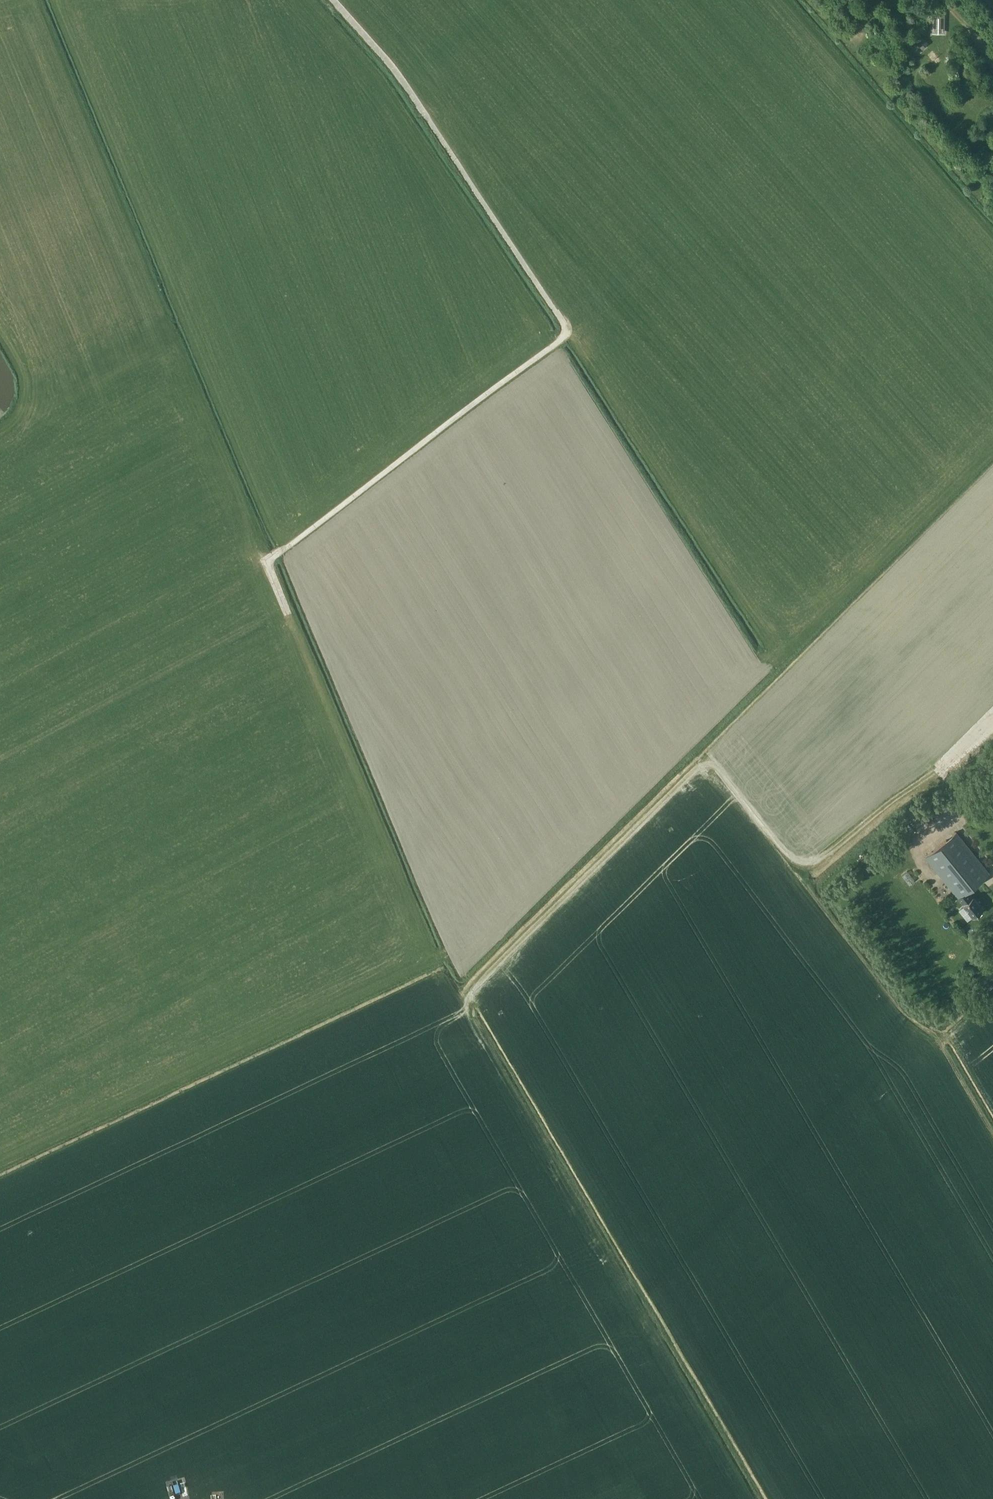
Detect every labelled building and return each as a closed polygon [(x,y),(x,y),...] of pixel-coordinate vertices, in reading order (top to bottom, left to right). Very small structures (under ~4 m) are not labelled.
[(934,15),(934,31),(942,31),(943,15),(934,15)] [(916,43),(922,49),(928,43),(922,37),(916,43)] [(973,916),(983,908),(973,896),(972,896),(967,890),(989,872),(956,831),(925,856),(963,903),(963,904),(973,916)]
